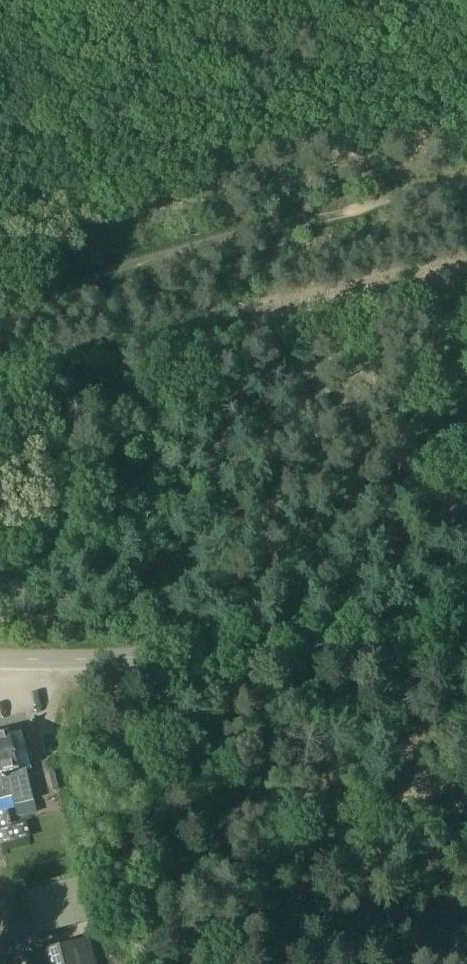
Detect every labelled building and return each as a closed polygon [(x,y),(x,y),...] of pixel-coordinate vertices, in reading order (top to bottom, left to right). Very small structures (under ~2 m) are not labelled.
[(20,769),(11,732),(0,735),(0,799),(13,796),(18,816),(37,811),(27,767),(20,769)] [(68,882),(27,893),(38,936),(79,926),(68,882)] [(32,953),(35,963),(96,963),(90,938),(32,953)]
